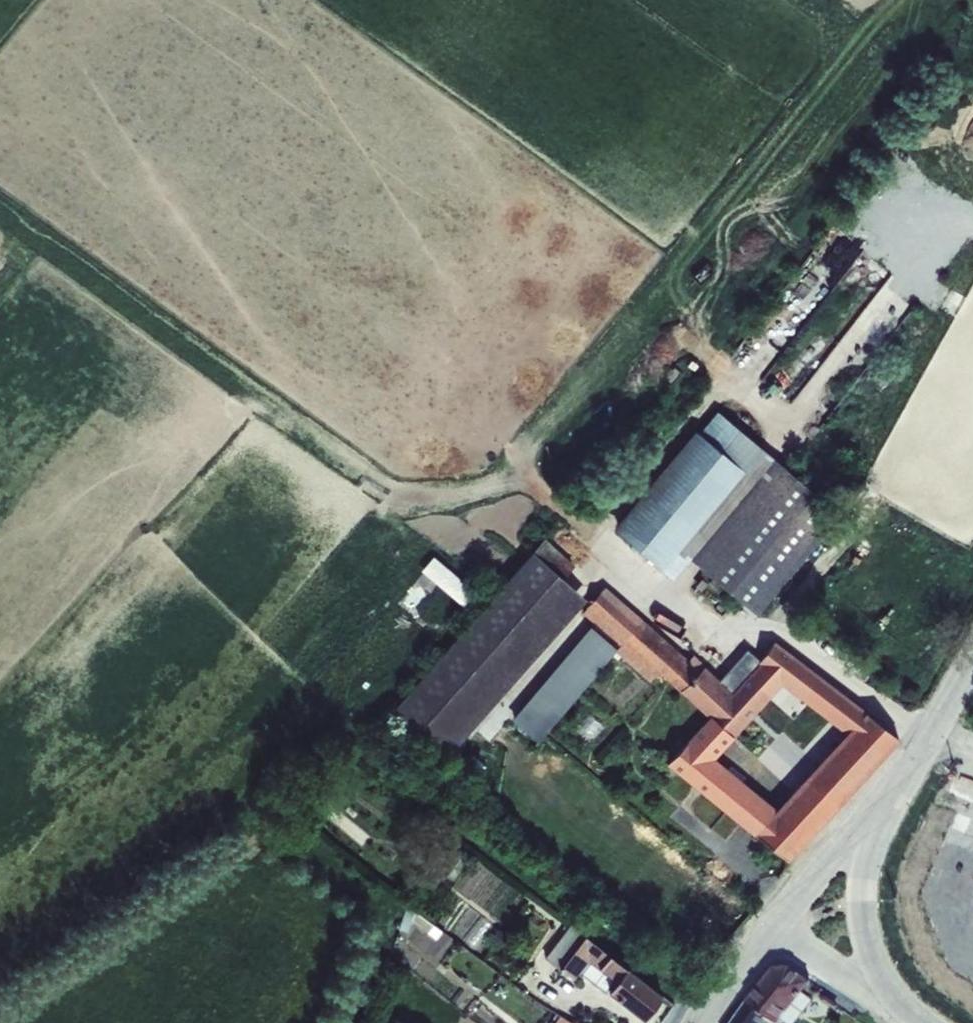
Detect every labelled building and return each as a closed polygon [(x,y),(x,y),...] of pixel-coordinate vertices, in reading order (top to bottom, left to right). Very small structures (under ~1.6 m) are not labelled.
[(716,405),(624,528),(683,573),(694,558),(768,612),(849,503),(716,405)] [(541,541),(405,705),(462,752),(598,588),(541,541)] [(731,692),(758,661),(747,651),(745,653),(725,636),(701,663),(694,657),(690,661),(606,587),(581,615),(594,626),(620,649),(653,678),(654,677),(663,685),(667,681),(681,693),(704,667),(731,692)] [(550,675),(577,698),(620,649),(594,626),(550,675)] [(776,643),(758,661),(731,692),(704,667),(681,693),(708,718),(667,764),(754,836),(755,835),(788,861),(899,739),(776,643)] [(577,698),(550,675),(512,719),(538,741),(577,698)] [(413,898),(399,930),(409,932),(413,922),(427,931),(438,917),(413,898)] [(571,924),(544,959),(560,970),(560,969),(575,978),(579,971),(608,990),(645,1019),(662,997),(585,936),(571,924)] [(746,1000),(766,1014),(779,1022),(782,1018),(788,1022),(795,1022),(813,999),(802,991),(811,980),(789,964),(774,966),(746,1000)] [(732,1022),(780,1022),(779,1022),(766,1014),(746,1000),(732,1022)]
